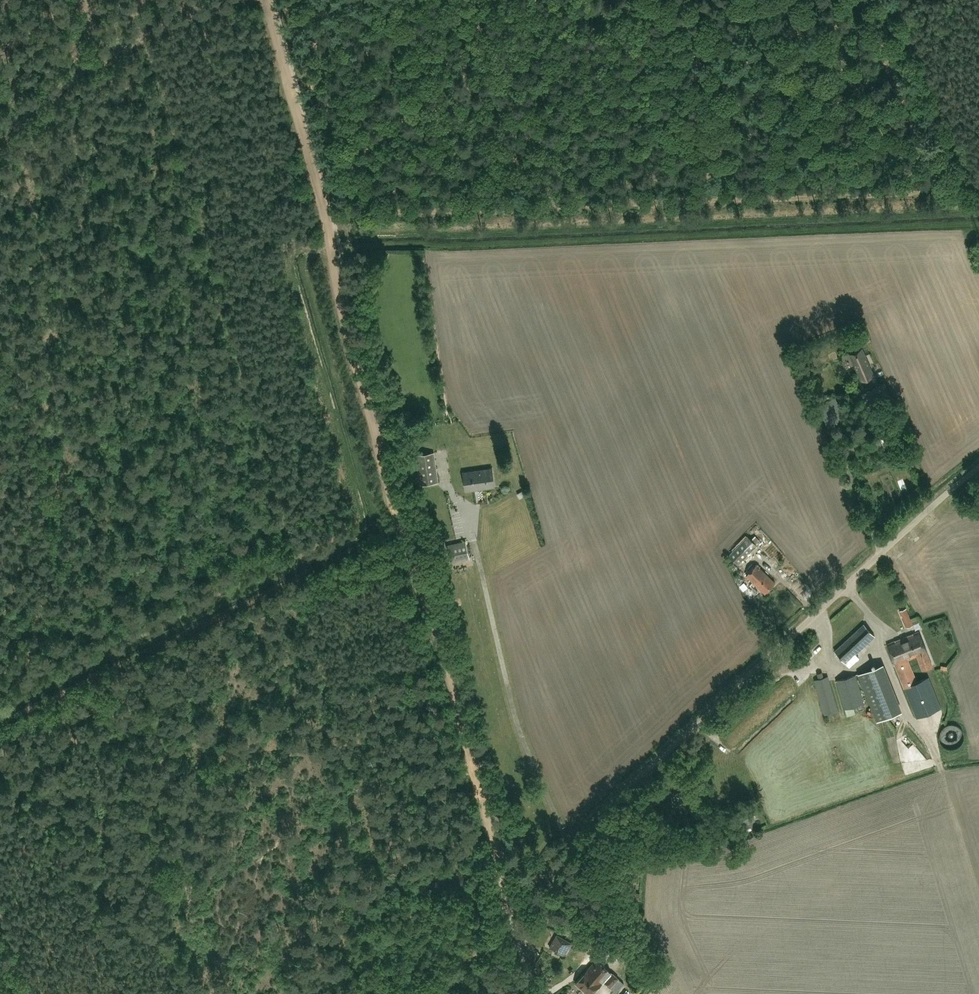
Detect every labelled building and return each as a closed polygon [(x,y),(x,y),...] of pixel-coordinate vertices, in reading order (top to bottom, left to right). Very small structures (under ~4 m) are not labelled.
[(871,374),(861,350),(851,354),(862,378),(871,374)] [(880,386),(873,388),(878,402),(885,399),(880,386)] [(840,415),(833,398),(822,403),(829,420),(840,415)] [(416,456),(420,486),(438,484),(434,454),(416,456)] [(465,491),(494,487),(492,469),(463,473),(465,491)] [(757,545),(747,536),(729,555),(738,564),(757,545)] [(445,546),(448,561),(468,557),(465,542),(445,546)] [(775,583),(756,564),(746,575),(765,593),(775,583)] [(913,625),(906,608),(900,610),(907,627),(913,625)] [(875,636),(864,624),(835,651),(850,667),(859,658),(856,654),(875,636)] [(917,717),(941,707),(929,677),(917,681),(908,658),(917,654),(923,670),(933,666),(927,652),(919,631),(888,644),(895,663),(905,687),(917,717)] [(882,658),(858,668),(877,713),(901,703),(882,658)] [(815,680),(825,715),(838,711),(828,676),(823,677),(822,672),(817,674),(819,679),(815,680)] [(855,675),(836,680),(844,709),(864,703),(855,675)] [(765,713),(772,710),(768,698),(760,701),(765,713)] [(734,816),(739,827),(754,819),(749,809),(734,816)] [(637,875),(638,867),(617,865),(617,873),(637,875)] [(574,926),(562,921),(557,931),(563,934),(565,929),(572,932),(574,926)] [(601,934),(595,944),(612,955),(618,945),(601,934)] [(571,943),(557,935),(551,947),(557,951),(558,953),(564,956),(571,943)] [(609,970),(606,968),(597,959),(575,983),(587,993),(609,970)] [(618,978),(612,973),(605,981),(610,987),(618,978)]
